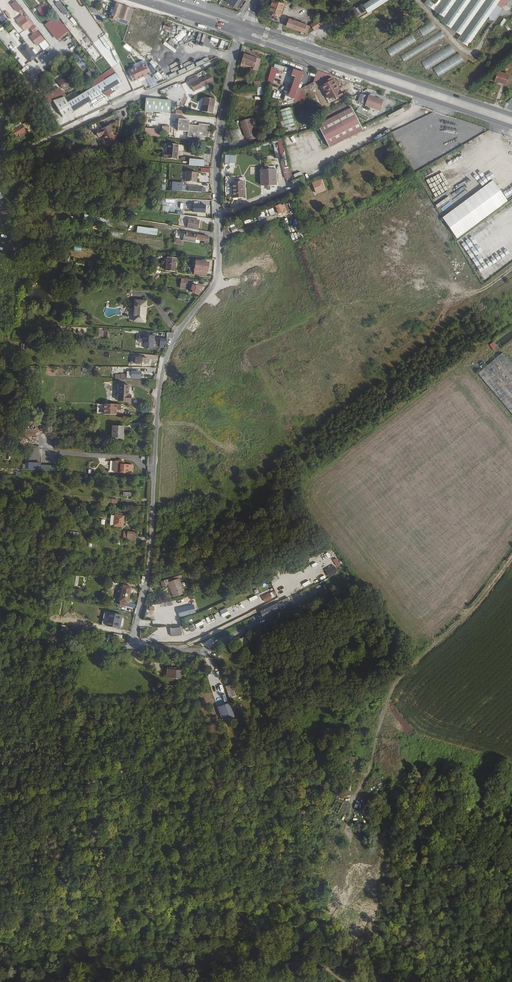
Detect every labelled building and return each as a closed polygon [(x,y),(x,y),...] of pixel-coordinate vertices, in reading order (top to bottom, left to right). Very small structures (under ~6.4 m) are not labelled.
[(60,0),(56,3),(63,15),(67,12),(60,0)] [(242,0),(225,0),(224,1),(236,9),(237,7),(239,8),(241,4),(240,4),(242,0)] [(273,0),(272,0),(268,0),(271,2),(268,13),(272,14),(271,16),(274,17),(275,15),(279,16),(283,4),(279,3),(279,1),(277,0),(276,2),(272,1),(273,0)] [(366,5),(369,9),(371,13),(392,0),(373,0),(366,5)] [(424,4),(444,17),(441,21),(461,34),(458,39),(468,46),(487,18),(494,22),(508,0),(427,0),(424,4)] [(15,2),(11,5),(18,13),(21,10),(15,2)] [(112,19),(128,25),(134,10),(116,4),(111,15),(110,15),(109,16),(112,19)] [(48,7),(39,12),(42,16),(50,11),(48,7)] [(31,27),(22,15),(16,19),(26,31),(31,27)] [(164,31),(167,20),(148,15),(145,25),(164,31)] [(44,25),(57,41),(68,31),(56,16),(44,25)] [(309,26),(288,19),(285,26),(307,34),(309,26)] [(320,20),(310,25),(314,31),(323,25),(320,20)] [(423,36),(437,29),(433,21),(419,28),(423,36)] [(401,55),(404,61),(445,37),(442,31),(401,55)] [(387,50),(391,57),(418,39),(413,32),(387,50)] [(501,33),(492,40),(494,43),(503,37),(501,33)] [(488,55),(493,61),(511,44),(507,38),(488,55)] [(451,44),(421,61),(426,70),(456,53),(451,44)] [(31,51),(20,60),(25,66),(24,68),(30,75),(42,65),(31,51)] [(439,77),(464,60),(459,52),(433,69),(439,77)] [(257,71),(260,60),(243,54),(240,64),(253,68),(252,70),(257,71)] [(133,81),(150,73),(146,63),(129,71),(133,81)] [(294,96),(301,73),(278,65),(268,95),(287,101),(294,96)] [(328,75),(317,71),(313,83),(328,75)] [(507,84),(510,75),(499,71),(495,81),(507,84)] [(78,96),(76,92),(64,98),(67,103),(73,112),(121,82),(115,73),(78,96)] [(64,92),(75,86),(69,74),(58,80),(64,92)] [(196,81),(195,77),(187,81),(192,92),(200,88),(199,86),(211,80),(209,75),(196,81)] [(326,87),(321,89),(323,92),(327,90),(329,94),(337,90),(331,77),(323,81),(326,87)] [(47,102),(63,96),(60,88),(44,94),(47,102)] [(301,89),(296,103),(305,100),(301,89)] [(328,102),(342,96),(339,89),(337,90),(329,94),(327,90),(323,92),(328,102)] [(358,103),(363,104),(366,95),(361,94),(358,103)] [(379,112),(383,100),(368,95),(364,106),(379,112)] [(211,107),(213,99),(202,96),(199,110),(209,112),(210,107),(211,107)] [(167,114),(168,101),(142,99),(142,111),(167,114)] [(60,108),(66,116),(73,112),(67,103),(60,108)] [(361,128),(352,107),(318,124),(327,144),(361,128)] [(281,110),(285,126),(293,123),(289,108),(281,110)] [(386,120),(387,123),(396,119),(393,113),(379,120),(380,123),(386,120)] [(414,119),(413,116),(407,119),(410,125),(424,118),(423,115),(414,119)] [(245,136),(246,137),(254,135),(249,118),(241,121),(243,126),(241,126),(244,136),(245,136)] [(177,119),(177,125),(174,124),(173,129),(176,129),(176,132),(187,133),(186,137),(197,138),(197,136),(207,137),(208,125),(198,124),(198,126),(188,125),(188,121),(177,119)] [(399,140),(412,133),(405,121),(393,127),(399,140)] [(417,138),(432,131),(429,124),(414,132),(417,138)] [(10,132),(14,139),(16,138),(18,142),(21,140),(21,139),(28,135),(22,125),(10,132)] [(115,141),(108,126),(95,132),(97,138),(101,136),(106,145),(115,141)] [(445,134),(455,148),(460,144),(450,130),(445,134)] [(287,145),(299,142),(297,134),(285,138),(287,145)] [(420,168),(455,151),(449,139),(436,145),(431,134),(415,142),(412,136),(403,140),(406,147),(409,146),(420,168)] [(168,154),(164,154),(164,159),(176,160),(178,146),(168,145),(168,151),(169,151),(168,154)] [(290,159),(291,166),(299,165),(298,160),(302,160),(301,153),(296,154),(296,159),(290,159)] [(284,179),(291,178),(288,158),(281,159),(284,179)] [(275,169),(261,170),(261,186),(278,186),(278,182),(275,182),(275,169)] [(185,182),(197,183),(197,172),(185,172),(185,182)] [(326,188),(321,179),(318,181),(323,190),(326,188)] [(313,184),(318,193),(323,190),(318,181),(313,184)] [(456,238),(509,203),(494,181),(441,216),(456,238)] [(244,198),(243,182),(233,182),(233,198),(244,198)] [(184,188),(184,184),(174,183),(174,192),(184,192),(184,188)] [(511,198),(511,192),(508,186),(502,191),(509,200),(511,198)] [(194,203),(193,212),(211,214),(211,200),(205,200),(205,203),(194,203)] [(281,205),(279,204),(274,206),(277,215),(281,213),(282,215),(286,213),(282,205),(281,205)] [(484,280),(511,262),(511,216),(510,212),(506,207),(476,226),(478,229),(497,217),(498,220),(473,236),(478,243),(478,245),(473,248),(470,249),(472,247),(465,249),(484,280)] [(83,224),(108,226),(108,217),(84,216),(83,224)] [(199,222),(189,220),(188,228),(198,230),(199,222)] [(137,233),(157,235),(158,229),(137,226),(137,233)] [(197,236),(196,239),(179,236),(178,240),(196,243),(196,241),(209,243),(210,238),(204,237),(204,235),(202,235),(202,237),(197,236)] [(462,240),(458,242),(464,250),(473,243),(470,239),(467,241),(465,238),(462,240)] [(178,259),(168,258),(167,272),(176,273),(178,259)] [(202,272),(200,272),(200,276),(209,277),(210,264),(203,263),(202,272)] [(146,320),(148,303),(137,302),(135,318),(146,320)] [(153,349),(154,336),(140,335),(139,342),(143,343),(143,348),(153,349)] [(502,353),(478,374),(511,414),(511,365),(502,353)] [(185,379),(178,382),(181,387),(188,384),(185,379)] [(118,385),(117,403),(126,403),(127,386),(118,385)] [(117,406),(104,405),(103,414),(117,415),(117,406)] [(114,427),(113,439),(122,440),(123,434),(120,433),(121,428),(114,427)] [(118,462),(117,474),(135,475),(135,466),(126,465),(126,463),(118,462)] [(124,527),(125,517),(113,515),(112,525),(124,527)] [(136,537),(128,536),(128,532),(124,532),(124,540),(136,541),(136,537)] [(315,559),(317,566),(324,564),(322,558),(315,559)] [(325,569),(328,577),(338,572),(334,565),(325,569)] [(174,597),(185,594),(179,575),(159,583),(161,587),(169,584),(174,597)] [(309,586),(316,583),(313,576),(306,579),(309,586)] [(296,584),(299,590),(306,587),(303,581),(296,584)] [(277,593),(284,589),(280,583),(273,587),(277,593)] [(130,587),(121,586),(119,602),(127,603),(130,587)] [(275,591),(262,596),(265,602),(277,597),(275,591)] [(292,601),(304,598),(302,593),(291,596),(292,601)] [(193,602),(177,607),(180,617),(196,612),(193,602)] [(260,611),(263,618),(281,610),(278,602),(260,611)] [(102,622),(107,623),(106,626),(117,627),(118,613),(103,612),(102,622)] [(170,628),(171,636),(182,635),(181,627),(170,628)] [(181,671),(166,671),(166,680),(181,680),(181,671)] [(230,702),(218,706),(222,720),(235,716),(230,702)] [(336,799),(331,811),(338,814),(343,802),(336,799)]
